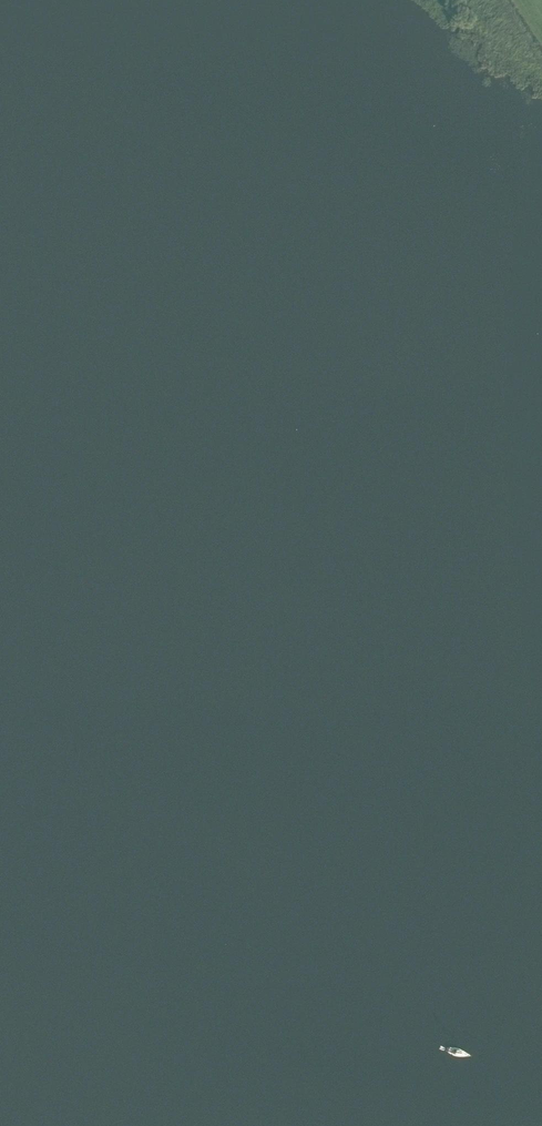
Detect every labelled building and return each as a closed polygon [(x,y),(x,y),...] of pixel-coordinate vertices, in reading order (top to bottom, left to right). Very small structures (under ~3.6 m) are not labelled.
[(471,21),(474,12),(469,10),(465,19),(471,21)]
